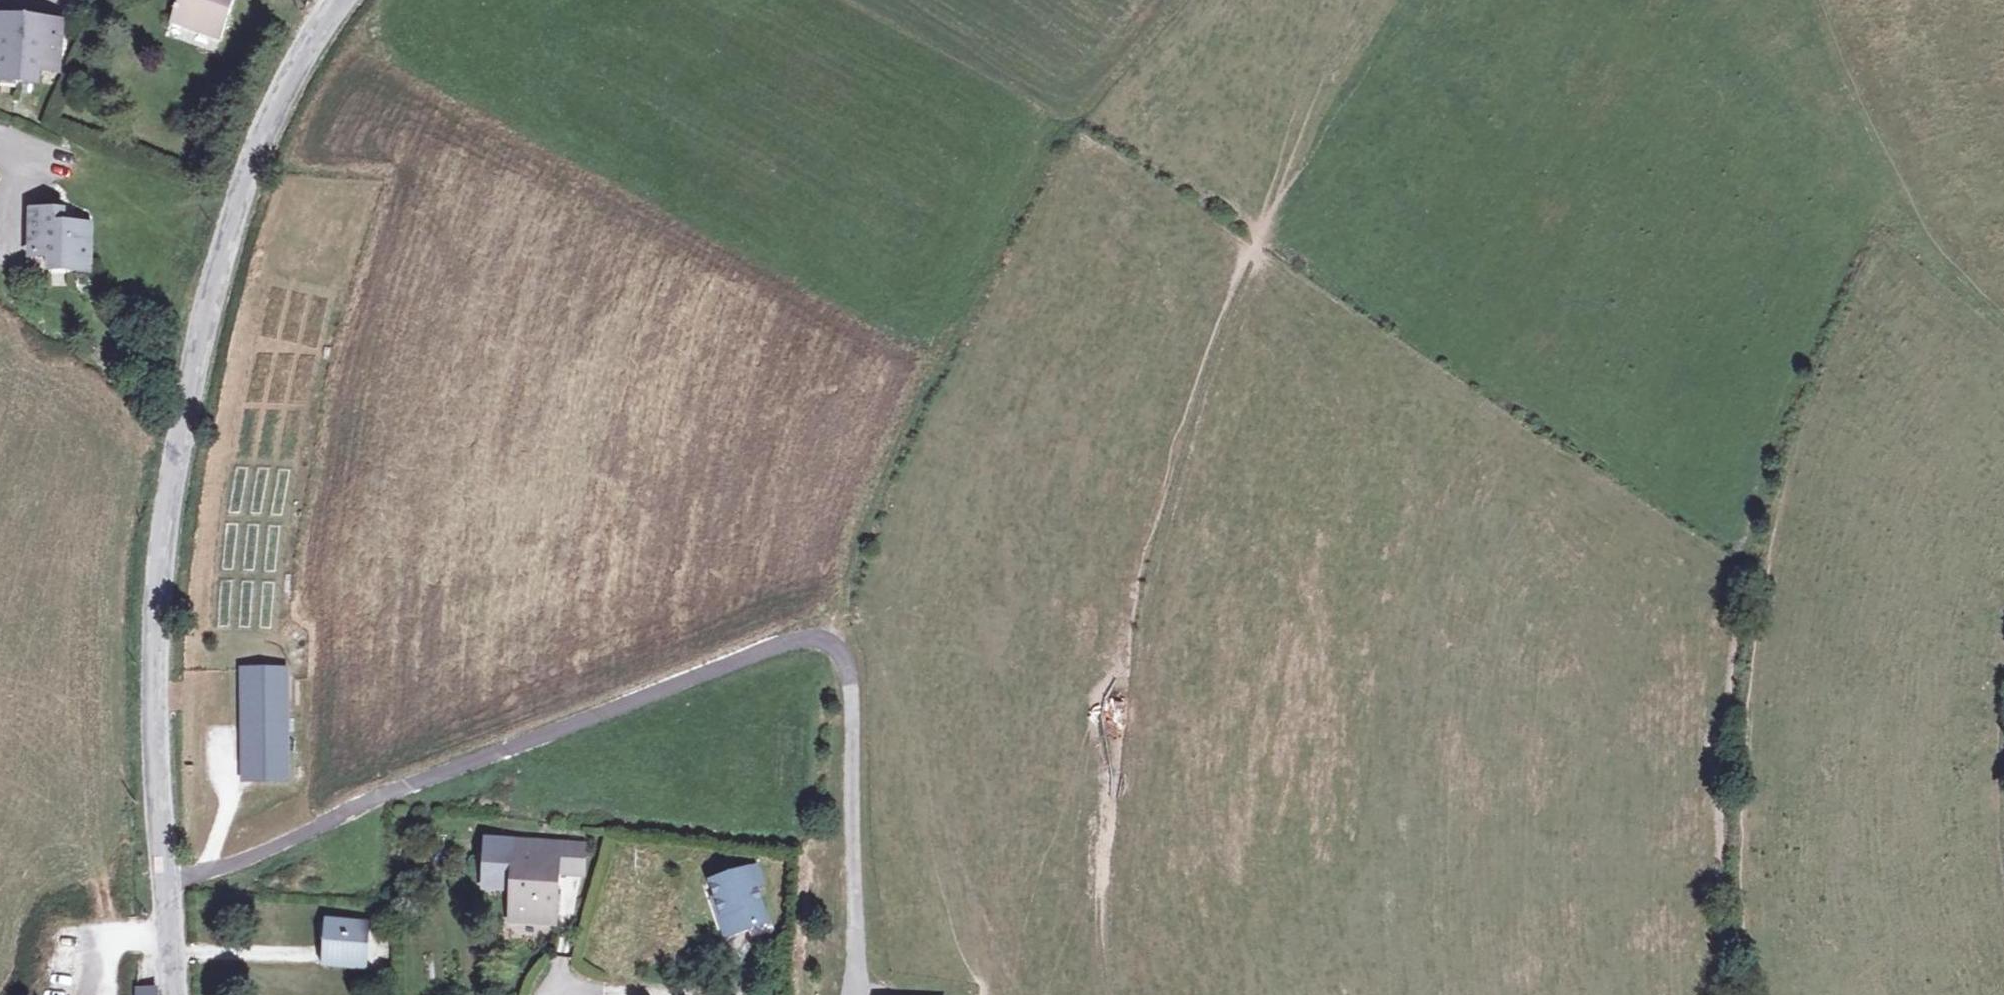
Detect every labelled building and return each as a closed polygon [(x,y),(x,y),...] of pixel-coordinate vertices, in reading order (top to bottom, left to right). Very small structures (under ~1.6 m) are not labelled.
[(172,19),(223,36),(235,0),(179,0),(172,19)] [(172,19),(170,25),(221,42),(223,36),(172,19)] [(38,81),(39,67),(58,69),(61,28),(13,24),(13,21),(0,20),(0,78),(38,81)] [(34,213),(32,266),(51,267),(70,267),(89,268),(90,228),(60,227),(61,214),(34,213)] [(286,666),(239,668),(245,785),(292,783),(286,666)] [(558,845),(488,842),(486,888),(514,889),(512,921),(554,923),(557,874),(558,845)] [(557,874),(584,875),(585,847),(558,845),(557,874)] [(756,868),(712,883),(730,936),(767,924),(755,888),(762,886),(756,868)] [(366,927),(331,924),(328,964),(363,966),(366,927)]
